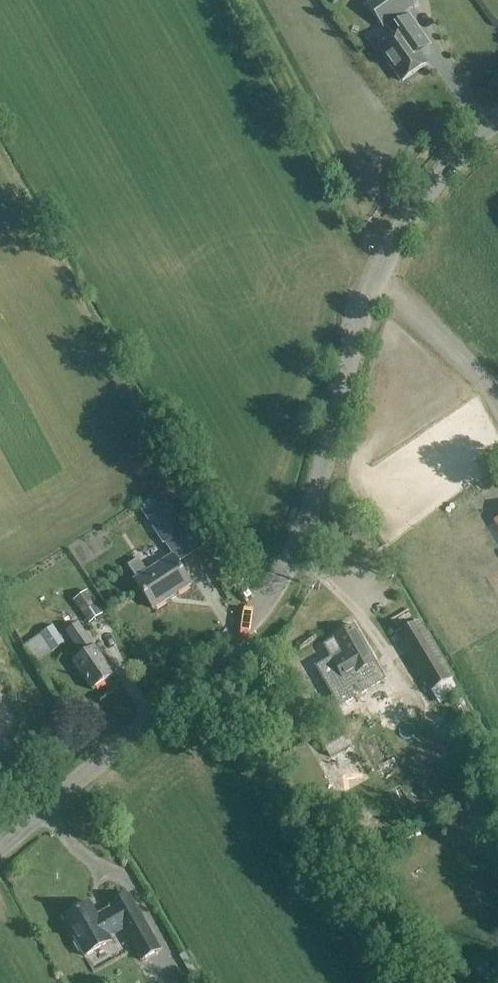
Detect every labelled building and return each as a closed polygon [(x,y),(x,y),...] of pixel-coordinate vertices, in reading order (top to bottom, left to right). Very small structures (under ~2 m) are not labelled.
[(426,65),(411,43),(421,35),(405,13),(415,6),(411,0),(368,0),(364,3),(383,29),(386,26),(394,38),(379,49),(402,82),(426,65)] [(497,455),(497,417),(466,433),(482,463),(497,455)] [(184,531),(162,497),(142,510),(163,544),(184,531)] [(134,581),(153,609),(191,585),(172,556),(147,573),(138,559),(128,566),(137,579),(134,581)] [(74,601),(85,618),(90,625),(103,615),(88,592),(74,601)] [(309,607),(324,613),(328,602),(313,596),(309,607)] [(457,687),(452,679),(418,622),(396,635),(415,667),(414,667),(418,673),(412,677),(429,704),(457,687)] [(83,656),(74,662),(92,690),(113,675),(94,648),(78,625),(66,633),(83,656)] [(40,634),(52,652),(64,644),(52,626),(40,634)] [(367,680),(362,670),(375,663),(353,627),(334,638),(334,639),(323,645),(344,681),(342,682),(347,692),(367,680)] [(9,707),(0,685),(0,711),(9,707)] [(319,739),(331,759),(352,747),(341,727),(319,739)] [(90,904),(63,919),(75,940),(73,944),(78,952),(82,954),(84,957),(111,942),(108,936),(122,928),(141,961),(160,950),(129,895),(110,906),(112,910),(98,917),(90,904)]
